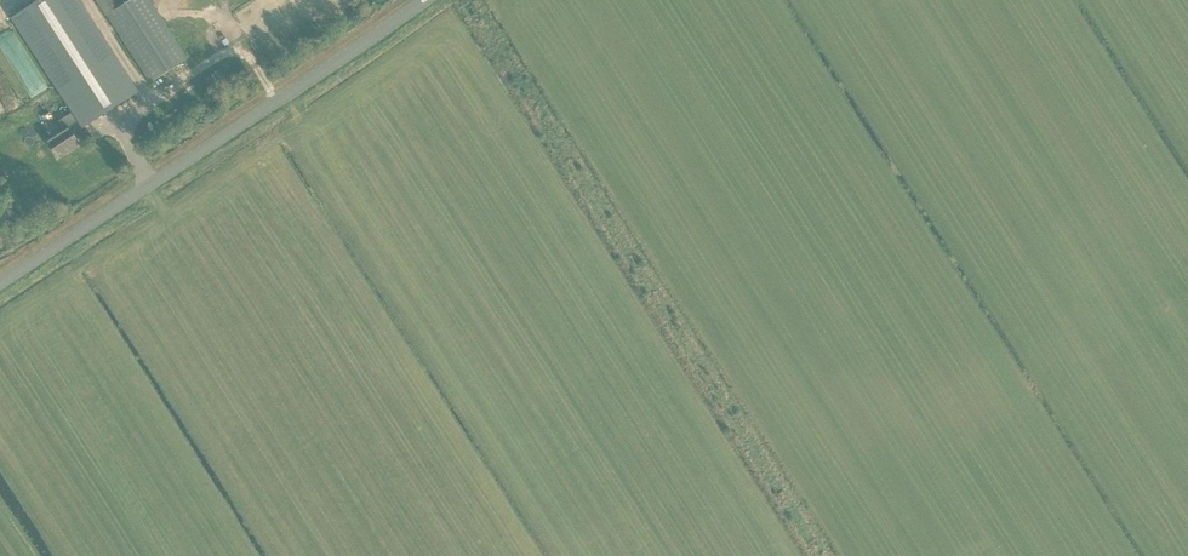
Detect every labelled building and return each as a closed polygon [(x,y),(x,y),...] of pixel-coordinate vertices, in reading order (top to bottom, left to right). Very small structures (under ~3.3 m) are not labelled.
[(58,158),(80,144),(72,132),(84,124),(85,126),(136,93),(76,0),(42,0),(14,18),(75,111),(59,121),(64,130),(47,141),(58,158)] [(149,83),(187,59),(149,0),(130,0),(129,1),(128,0),(96,0),(149,83)] [(97,129),(89,132),(91,139),(100,136),(97,129)]
